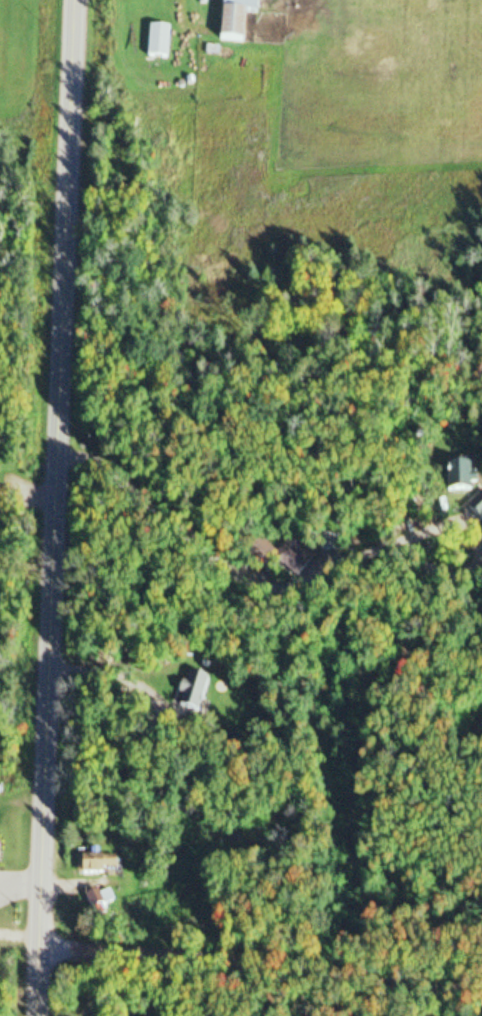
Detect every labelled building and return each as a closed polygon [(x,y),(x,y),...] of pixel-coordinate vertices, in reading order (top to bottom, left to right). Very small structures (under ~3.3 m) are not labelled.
[(263,13),(264,0),(228,0),(226,41),(251,42),(252,13),(263,13)] [(173,58),(174,28),(152,27),(151,58),(173,58)] [(481,476),(481,468),(456,468),(456,493),(481,493),(481,476)] [(307,577),(319,557),(296,543),(284,563),(307,577)] [(216,681),(195,674),(184,708),(205,715),(216,681)] [(82,876),(121,875),(121,859),(82,859),(82,876)] [(97,921),(112,916),(109,906),(118,903),(114,890),(90,897),(97,921)]
